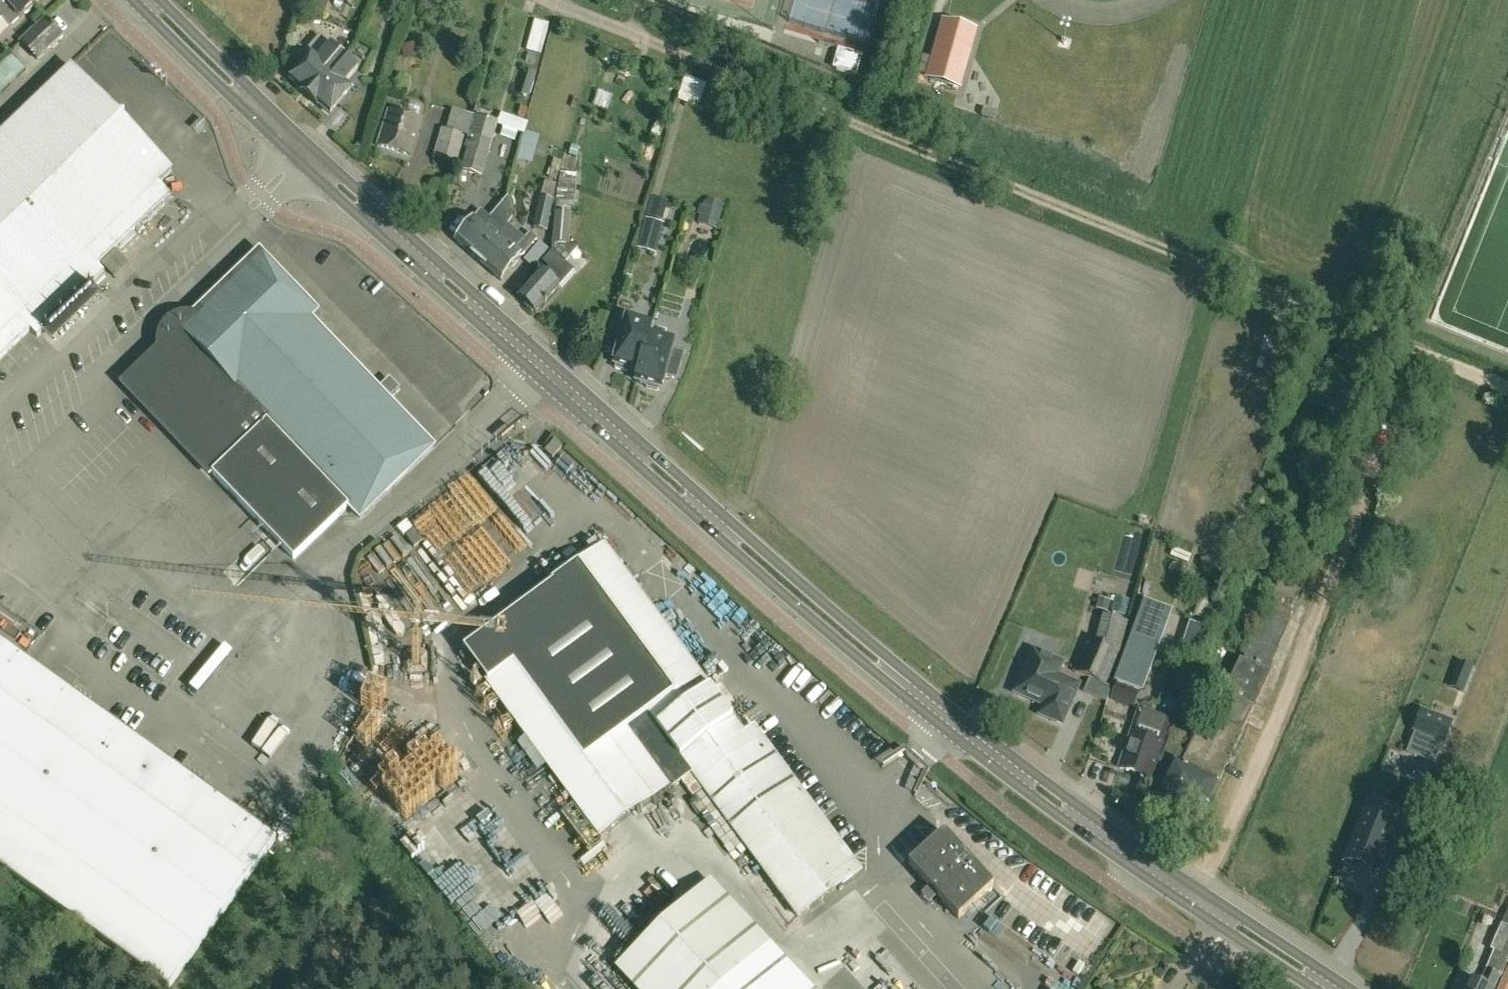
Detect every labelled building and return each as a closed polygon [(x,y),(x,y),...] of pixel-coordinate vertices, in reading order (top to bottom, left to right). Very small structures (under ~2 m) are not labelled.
[(3,17),(11,25),(22,16),(39,0),(0,0),(0,19),(3,17)] [(38,59),(63,35),(46,18),(21,42),(38,59)] [(945,21),(928,78),(959,86),(975,29),(945,21)] [(331,44),(318,59),(313,54),(291,79),(310,95),(344,56),(331,44)] [(842,50),(836,69),(856,74),(862,56),(842,50)] [(11,54),(0,65),(0,93),(25,69),(11,54)] [(351,88),(345,83),(358,68),(344,56),(310,95),(330,113),(351,88)] [(31,329),(37,336),(45,329),(52,336),(96,293),(90,286),(104,272),(98,265),(100,262),(115,248),(169,195),(158,183),(160,181),(172,170),(124,121),(124,116),(119,116),(72,66),(0,136),(0,359),(31,329)] [(680,97),(702,103),(709,79),(687,73),(680,97)] [(389,109),(378,145),(411,156),(423,119),(418,118),(421,107),(408,103),(405,114),(389,109)] [(465,136),(467,136),(473,116),(453,110),(447,131),(442,129),(433,160),(457,167),(465,136)] [(464,148),(468,149),(462,171),(482,177),(499,122),(474,115),(473,116),(467,136),(464,148)] [(558,173),(555,213),(572,215),(574,215),(578,174),(558,173)] [(545,230),(554,200),(544,197),(535,227),(545,230)] [(456,239),(478,259),(509,223),(513,219),(508,198),(491,218),(482,210),(456,239)] [(699,205),(696,214),(699,215),(698,219),(718,224),(722,209),(721,203),(707,199),(702,203),(702,206),(699,205)] [(570,246),(572,215),(555,213),(552,244),(570,246)] [(646,218),(642,234),(658,238),(662,223),(646,218)] [(509,223),(478,259),(502,279),(522,256),(538,237),(531,231),(525,237),(509,223)] [(559,287),(574,270),(551,251),(542,262),(549,268),(543,274),(539,270),(517,296),(536,313),(558,287),(559,287)] [(349,505),(360,517),(433,447),(310,318),(317,311),(262,253),(193,320),(185,319),(177,322),(171,327),(166,334),(164,342),(165,350),(127,385),(294,559),(349,505)] [(636,381),(652,325),(628,318),(626,326),(613,322),(605,349),(618,353),(614,364),(617,365),(615,369),(627,372),(628,368),(638,371),(636,381)] [(652,325),(636,381),(647,384),(646,388),(659,391),(660,387),(662,388),(665,376),(678,380),(685,353),(673,350),(675,342),(651,335),(654,325),(652,325)] [(552,458),(562,447),(554,440),(545,451),(552,458)] [(470,476),(479,489),(503,473),(493,459),(470,476)] [(448,489),(475,528),(494,515),(467,476),(448,489)] [(446,493),(422,508),(442,541),(466,526),(446,493)] [(495,534),(486,539),(497,559),(506,553),(495,534)] [(557,628),(486,681),(600,835),(671,783),(672,786),(692,771),(747,846),(798,915),(859,870),(842,846),(754,726),(743,733),(605,545),(553,583),(565,599),(576,614),(557,628)] [(462,556),(451,569),(470,585),(482,572),(462,556)] [(1296,606),(1273,596),(1268,607),(1291,617),(1296,606)] [(744,602),(725,611),(732,625),(750,616),(744,602)] [(1270,672),(1268,671),(1290,619),(1271,611),(1267,621),(1261,618),(1243,661),(1240,659),(1218,705),(1229,710),(1223,723),(1214,719),(1205,740),(1195,736),(1182,765),(1174,762),(1161,792),(1169,797),(1167,799),(1203,816),(1218,782),(1241,734),(1242,734),(1270,672)] [(1193,623),(1185,650),(1201,655),(1210,628),(1193,623)] [(1088,640),(1075,672),(1105,684),(1118,652),(1088,640)] [(171,986),(276,840),(0,642),(0,864),(171,986)] [(1057,676),(1062,663),(1033,651),(1015,692),(1044,705),(1040,714),(1062,724),(1078,685),(1057,676)] [(1461,664),(1458,672),(1469,676),(1472,669),(1461,664)] [(1110,697),(1132,706),(1138,689),(1117,681),(1110,697)] [(1151,779),(1163,743),(1171,720),(1138,709),(1118,768),(1151,779)] [(1421,711),(1414,730),(1444,742),(1451,724),(1421,711)] [(434,778),(453,772),(449,759),(430,765),(434,778)] [(429,815),(475,787),(467,773),(420,801),(429,815)] [(1365,812),(1346,860),(1376,872),(1395,824),(1393,823),(1368,813),(1365,812)] [(944,832),(928,846),(909,863),(959,918),(993,886),(944,832)] [(705,885),(621,964),(644,988),(803,988),(705,885)] [(1507,959),(1507,926),(1502,924),(1490,949),(1494,951),(1479,984),(1468,979),(1464,988),(1494,988),(1499,977),(1500,977),(1507,959)] [(997,943),(1004,952),(1018,940),(1010,931),(997,943)] [(988,962),(999,979),(1013,970),(1002,953),(988,962)]
